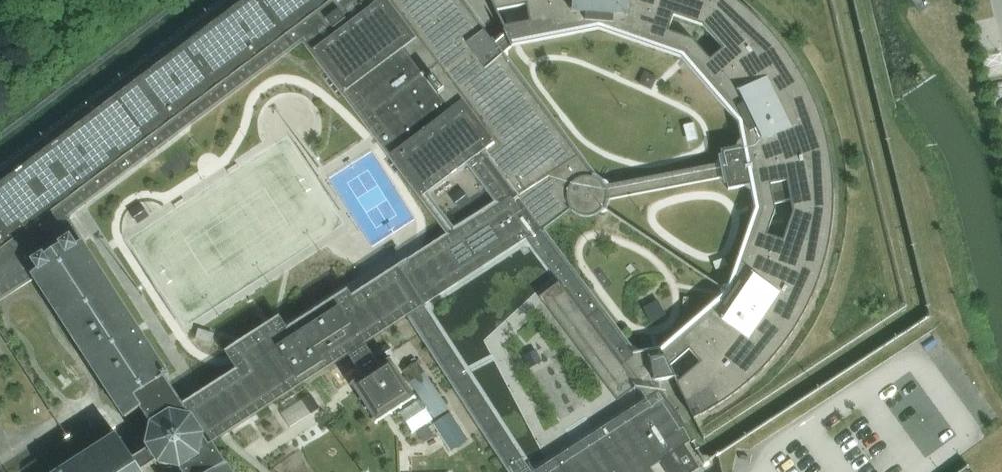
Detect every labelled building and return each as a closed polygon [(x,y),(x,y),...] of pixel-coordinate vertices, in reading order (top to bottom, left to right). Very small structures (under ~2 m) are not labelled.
[(156,462),(158,466),(179,470),(180,471),(231,471),(226,464),(225,465),(214,448),(209,448),(207,445),(349,354),(363,377),(352,385),(376,422),(414,397),(390,360),(378,367),(362,345),(408,316),(509,471),(529,471),(421,307),(526,239),(558,282),(538,297),(617,401),(637,386),(646,399),(534,471),(652,471),(649,467),(692,441),(685,427),(677,414),(660,390),(656,381),(676,383),(693,419),(707,412),(726,400),(743,387),(760,372),(775,355),(788,338),(800,319),(810,299),(819,279),(820,274),(826,252),(830,231),(832,209),(833,187),(831,165),(827,144),(821,122),(818,111),(809,91),(799,72),(787,53),(773,36),(758,20),(742,5),(735,0),(490,0),(511,44),(497,49),(460,0),(224,0),(0,169),(0,298),(31,277),(124,420),(140,409),(150,424),(145,446),(148,450),(132,459),(116,435),(56,471),(140,471),(156,462)] [(921,13),(930,5),(926,0),(911,0),(921,13)] [(687,143),(698,140),(693,123),(683,126),(687,143)] [(457,208),(467,201),(460,191),(450,198),(457,208)] [(847,297),(835,303),(841,316),(853,310),(847,297)] [(404,368),(402,370),(409,381),(421,400),(434,420),(448,411),(423,372),(416,361),(404,368)] [(310,414),(319,408),(311,394),(302,400),(310,414)] [(434,420),(421,400),(399,414),(412,434),(434,420)] [(432,426),(450,454),(468,443),(450,415),(432,426)]
